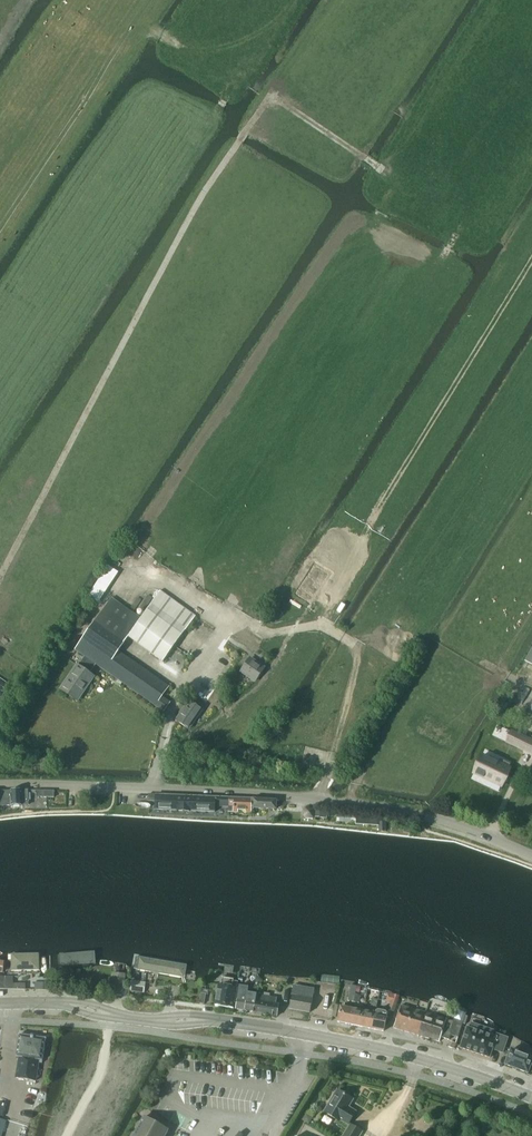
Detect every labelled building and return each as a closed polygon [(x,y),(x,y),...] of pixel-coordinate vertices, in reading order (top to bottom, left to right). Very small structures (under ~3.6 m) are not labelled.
[(315,565),(307,577),(321,587),(329,575),(315,565)] [(307,577),(299,588),(313,598),(321,587),(307,577)] [(96,664),(166,713),(171,705),(161,698),(168,686),(118,651),(127,637),(163,662),(195,615),(160,591),(141,618),(111,598),(75,650),(84,656),(78,666),(77,665),(61,689),(75,698),(82,689),(84,690),(93,676),(89,674),(96,664)] [(242,671),(256,681),(264,670),(249,659),(242,671)] [(176,721),(189,729),(202,710),(190,701),(176,721)] [(513,745),(531,753),(531,750),(531,742),(518,735),(513,745)] [(485,755),(477,772),(489,778),(490,776),(505,783),(504,785),(505,785),(513,768),(511,767),(513,763),(503,758),(501,762),(485,755)] [(0,791),(0,806),(12,806),(22,806),(22,805),(28,805),(27,790),(11,790),(11,791),(0,791)] [(314,810),(305,809),(305,818),(313,818),(314,810)] [(58,953),(60,970),(100,967),(98,950),(58,953)] [(10,963),(10,968),(10,974),(42,974),(42,953),(9,953),(10,963)] [(132,971),(187,981),(190,963),(135,953),(132,971)] [(10,963),(0,962),(0,975),(9,976),(10,968),(10,963)] [(245,1011),(254,1013),(257,994),(260,977),(257,976),(255,989),(249,988),(245,1011)] [(112,977),(110,995),(129,996),(130,988),(123,988),(124,978),(112,977)] [(215,1006),(233,1009),(238,985),(238,983),(233,982),(233,980),(221,978),(220,986),(218,986),(215,1006)] [(132,981),(130,991),(134,991),(144,993),(146,983),(135,981),(132,981)] [(51,983),(35,982),(35,990),(51,991),(51,983)] [(236,1010),(245,1011),(249,988),(243,987),(243,986),(240,986),(236,1010)] [(294,986),(289,1009),(310,1013),(314,989),(294,986)] [(348,1001),(354,1002),(355,995),(356,990),(351,989),(349,993),(348,1001)] [(257,994),(254,1013),(277,1017),(279,1004),(276,1004),(277,998),(270,996),(270,994),(265,993),(264,996),(257,994)] [(394,995),(389,1010),(394,1012),(399,996),(394,995)] [(337,1022),(349,1024),(353,1005),(345,1004),(345,1008),(340,1007),(337,1022)] [(349,1024),(361,1027),(364,1008),(353,1005),(349,1024)] [(394,1028),(418,1035),(426,1013),(401,1006),(394,1028)] [(361,1027),(372,1029),(376,1010),(364,1008),(361,1027)] [(376,1010),(372,1029),(384,1032),(387,1016),(388,1013),(376,1010)] [(426,1013),(418,1035),(439,1041),(441,1037),(447,1039),(449,1039),(451,1035),(458,1037),(465,1017),(462,1016),(460,1020),(454,1019),(453,1021),(447,1019),(426,1013)] [(468,1028),(467,1027),(467,1028),(461,1047),(460,1047),(460,1048),(461,1048),(489,1058),(490,1058),(490,1057),(492,1049),(503,1053),(508,1038),(497,1034),(496,1037),(491,1036),(493,1031),(484,1028),(482,1033),(468,1028)] [(42,1063),(46,1039),(19,1035),(16,1057),(18,1057),(15,1078),(36,1082),(39,1063),(42,1063)] [(511,1050),(505,1065),(528,1073),(531,1062),(531,1058),(511,1050)] [(324,1112),(339,1121),(340,1120),(348,1124),(356,1112),(355,1111),(354,1114),(347,1109),(353,1099),(337,1090),(324,1112)] [(168,1131),(144,1117),(134,1135),(165,1135),(168,1131)] [(344,1135),(359,1135),(362,1132),(350,1125),(344,1135)]
